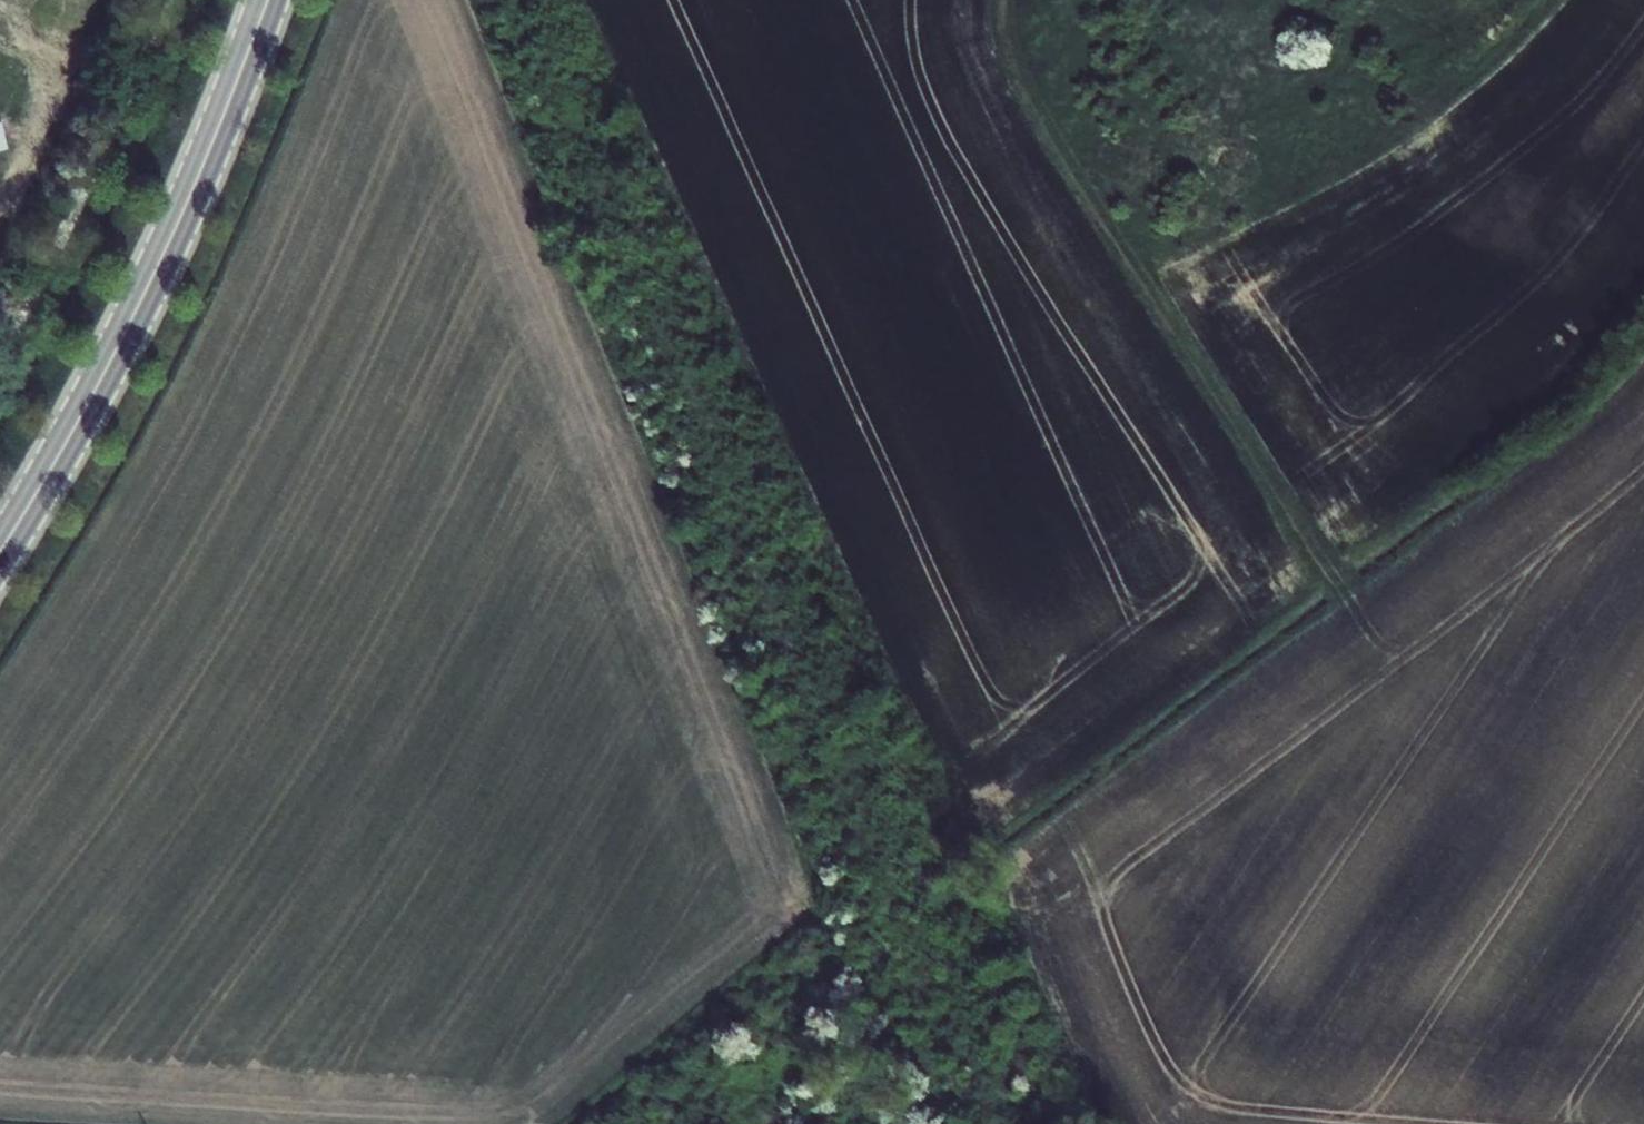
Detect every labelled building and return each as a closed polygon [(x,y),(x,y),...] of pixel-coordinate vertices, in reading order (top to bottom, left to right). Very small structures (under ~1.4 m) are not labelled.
[(12,144),(5,118),(0,119),(0,147),(12,144)]
